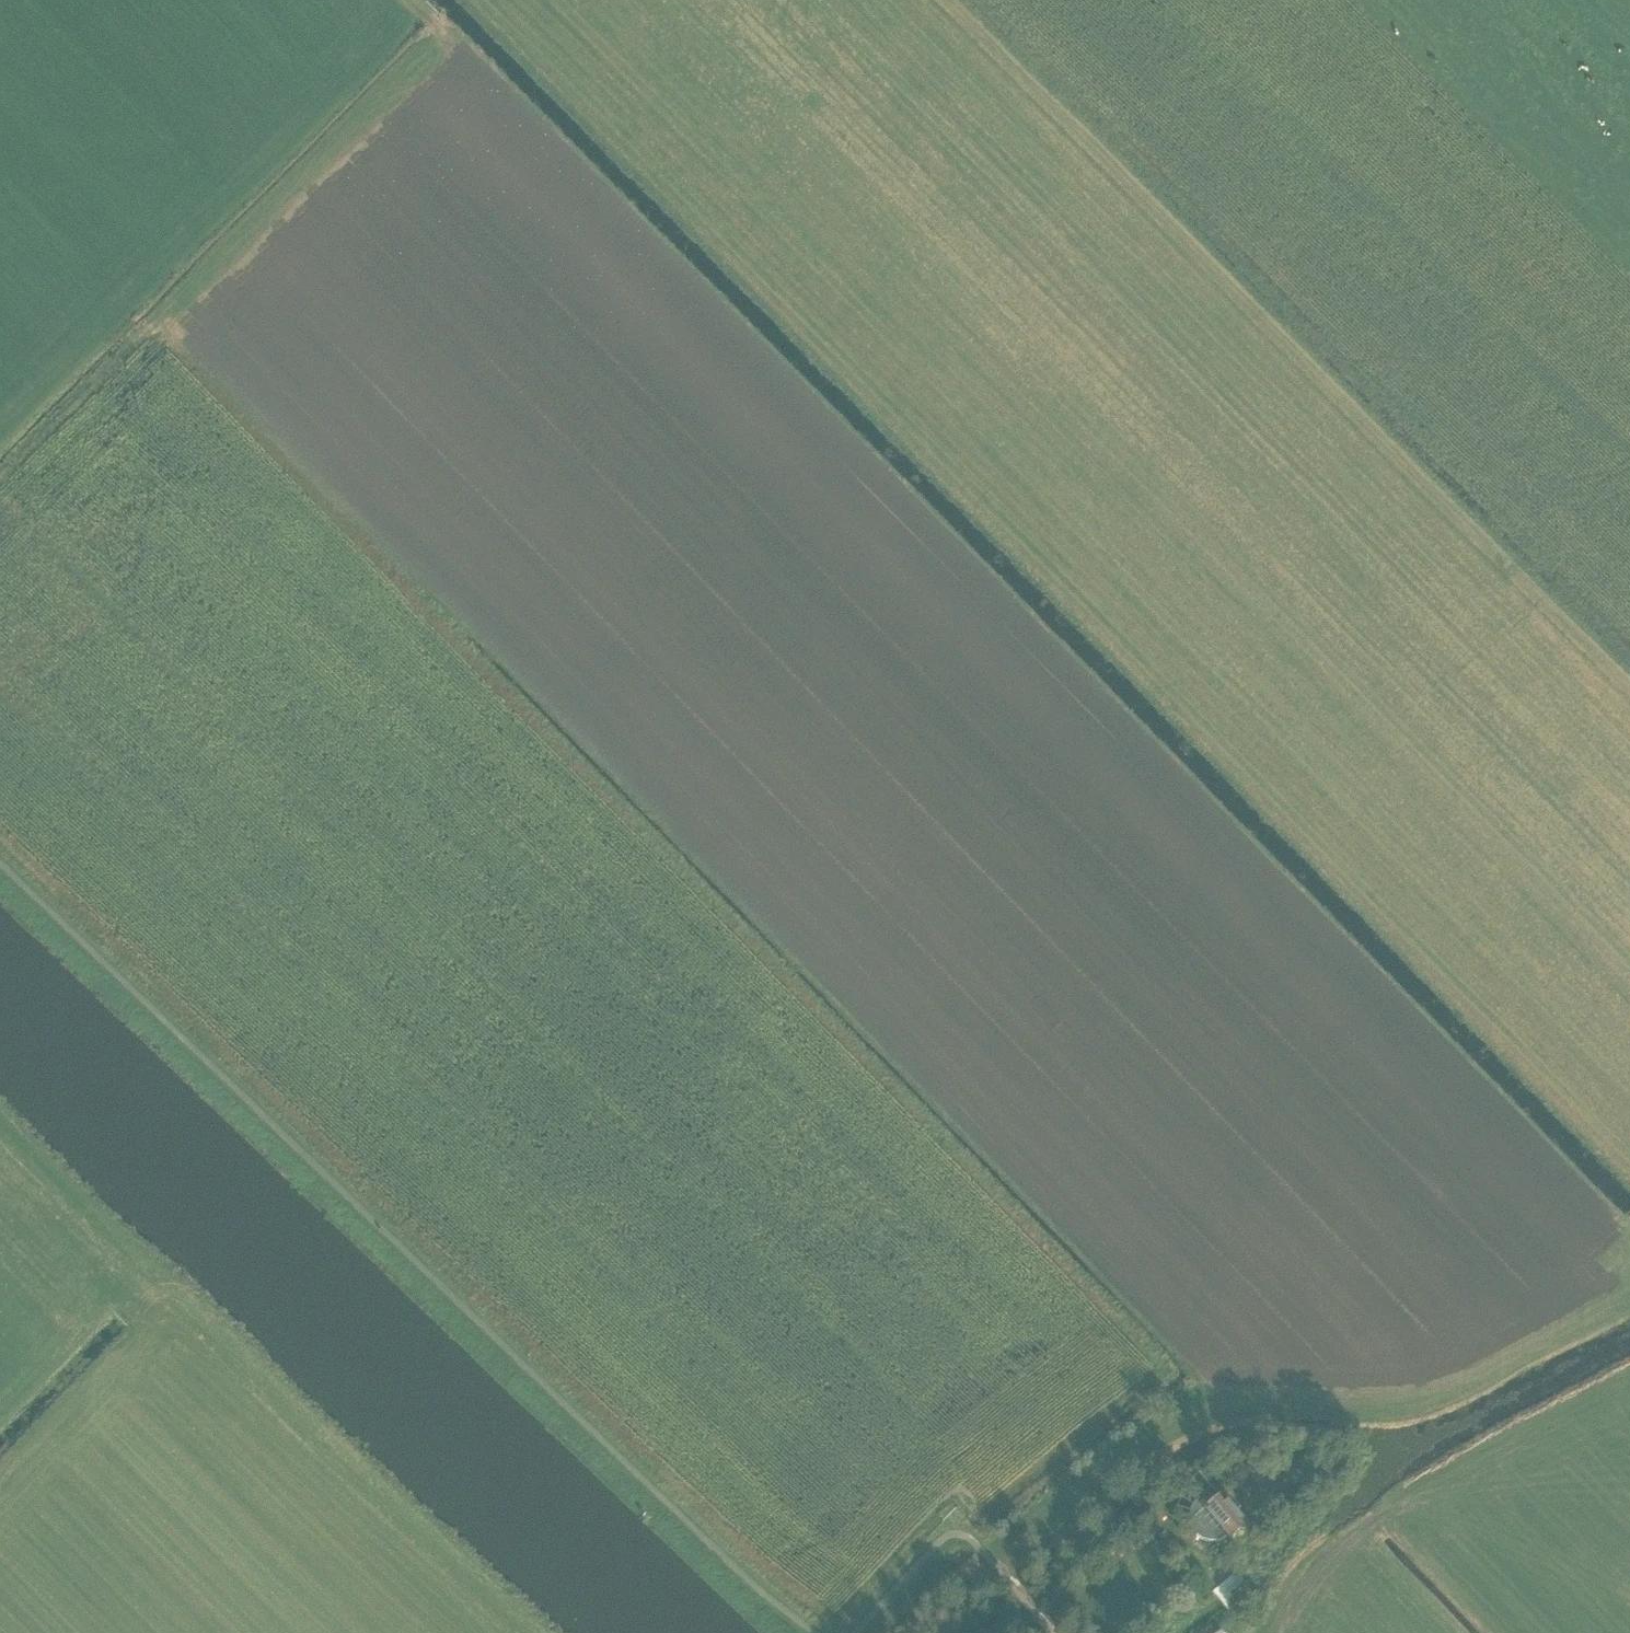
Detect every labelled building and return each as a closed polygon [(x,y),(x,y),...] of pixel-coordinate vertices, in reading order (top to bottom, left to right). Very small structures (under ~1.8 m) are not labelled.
[(1214,1543),(1218,1543),(1226,1536),(1229,1540),(1246,1524),(1220,1494),(1218,1496),(1210,1487),(1204,1493),(1191,1504),(1189,1511),(1188,1524),(1190,1531),(1194,1537),(1198,1539),(1206,1542),(1210,1543),(1214,1543)] [(1252,1591),(1235,1572),(1211,1593),(1227,1612),(1252,1591)]
